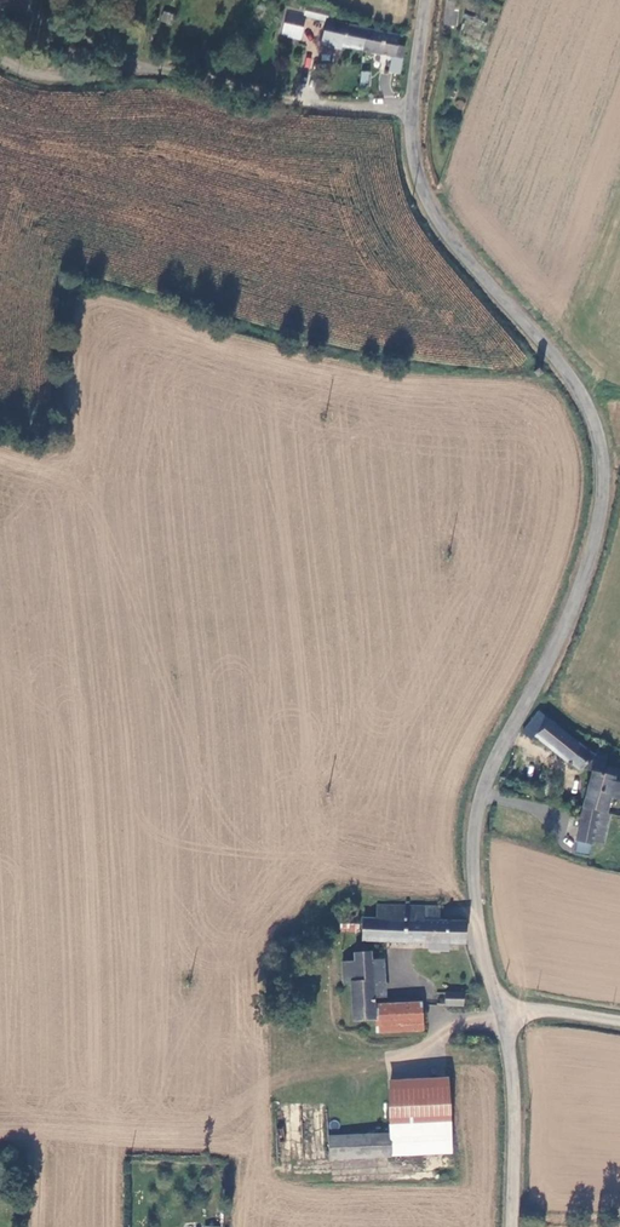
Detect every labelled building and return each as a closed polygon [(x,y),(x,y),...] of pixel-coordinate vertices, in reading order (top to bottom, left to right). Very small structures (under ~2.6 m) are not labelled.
[(442,21),(453,22),(456,0),(445,0),(442,21)] [(334,8),(312,2),(309,11),(332,17),(334,8)] [(170,25),(175,15),(163,10),(159,20),(170,25)] [(297,39),(302,15),(285,11),(280,35),(297,39)] [(349,44),(367,48),(372,26),(336,18),(330,44),(346,48),(349,44)] [(398,42),(400,30),(372,26),(367,48),(402,58),(405,43),(398,42)] [(361,70),(358,84),(372,86),(374,72),(361,70)] [(541,373),(536,367),(531,372),(537,378),(541,373)] [(540,711),(524,735),(532,742),(536,737),(583,776),(586,772),(593,773),(586,809),(610,815),(614,805),(619,806),(619,774),(605,772),(607,761),(600,755),(597,758),(540,711)] [(604,851),(611,823),(610,822),(610,815),(586,809),(576,847),(594,852),(595,849),(604,851)] [(464,923),(436,921),(437,908),(377,905),(376,919),(364,919),(363,942),(463,946),(464,923)] [(356,929),(359,913),(341,911),(340,927),(356,929)] [(352,960),(341,959),(341,983),(350,982),(353,1020),(366,1021),(372,1020),(371,1005),(371,996),(369,956),(370,950),(351,950),(352,960)] [(383,955),(369,956),(371,996),(384,996),(383,955)] [(445,1007),(464,1008),(463,993),(446,993),(445,1007)] [(421,1033),(420,1001),(371,1005),(372,1020),(366,1021),(367,1037),(421,1033)] [(449,1151),(443,1084),(384,1089),(388,1133),(390,1155),(449,1151)] [(327,1160),(390,1155),(388,1133),(326,1138),(327,1160)]
